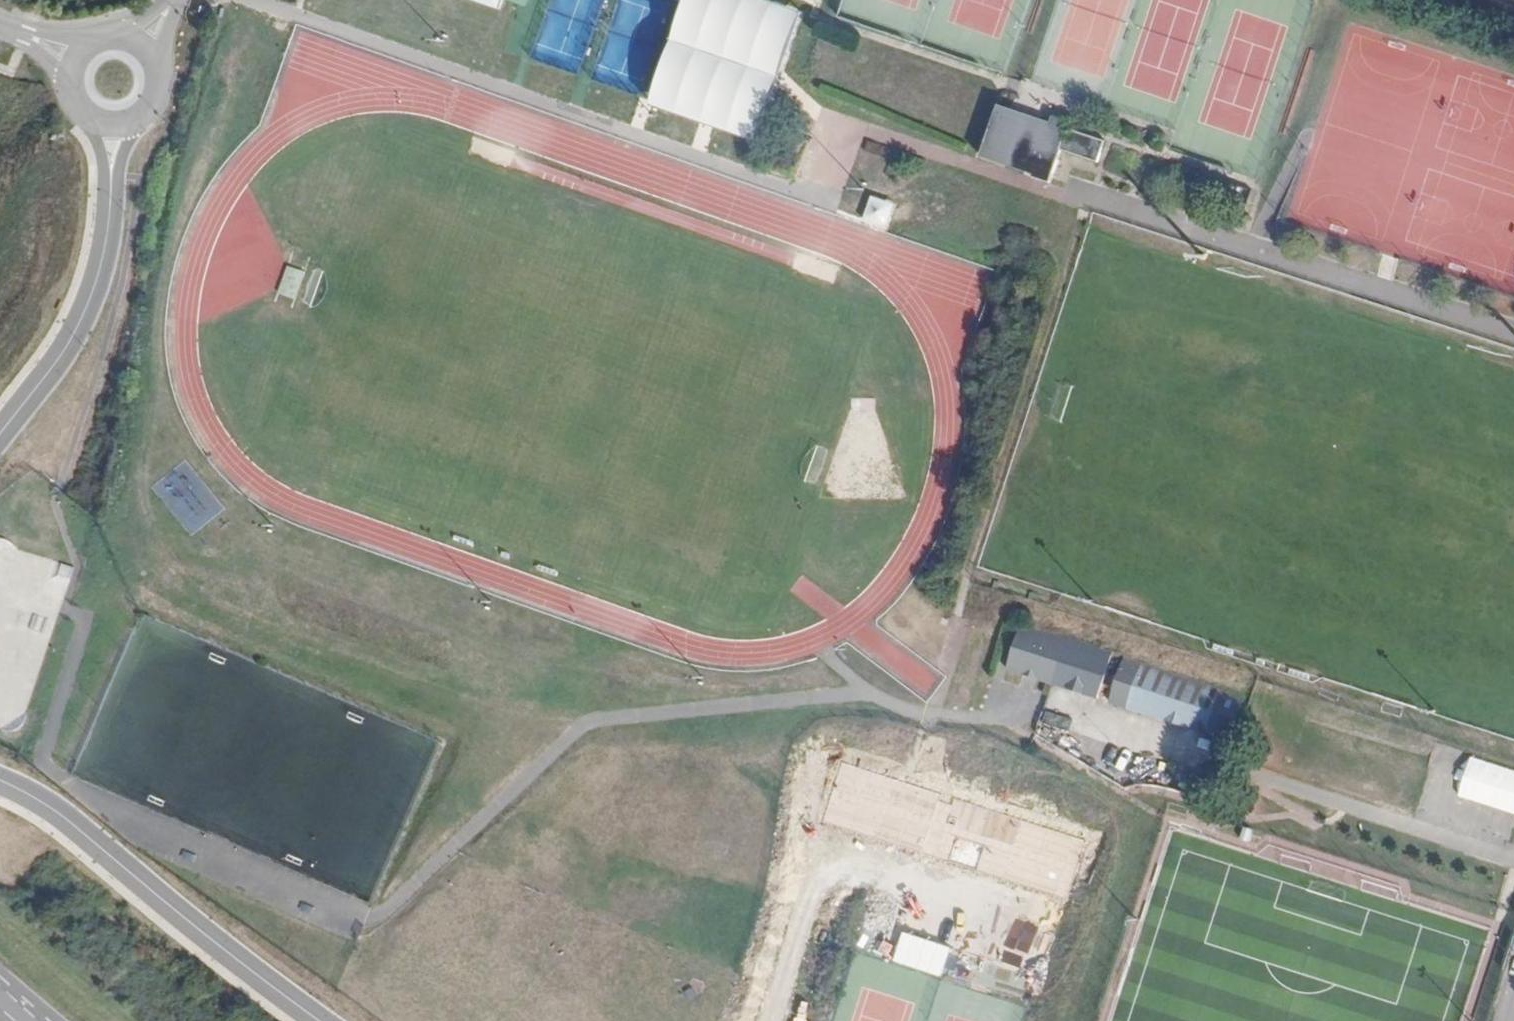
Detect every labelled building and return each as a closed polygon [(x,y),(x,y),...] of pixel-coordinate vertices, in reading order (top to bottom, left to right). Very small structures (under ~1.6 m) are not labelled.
[(500,11),(503,0),(468,0),(500,11)] [(768,0),(688,0),(651,106),(758,143),(803,12),(768,0)] [(1011,106),(1006,117),(1065,139),(1068,132),(1071,122),(1055,115),(1053,121),(1011,106)] [(1105,146),(1068,132),(1065,139),(1006,117),(992,158),(1033,173),(1033,174),(1051,181),(1063,147),(1099,161),(1105,146)] [(1113,654),(1025,625),(1010,671),(1098,700),(1113,654)] [(1246,700),(1127,659),(1112,703),(1231,744),(1246,700)] [(817,818),(834,780),(788,761),(771,799),(817,818)] [(1084,839),(840,763),(822,822),(1066,898),(1084,839)]
